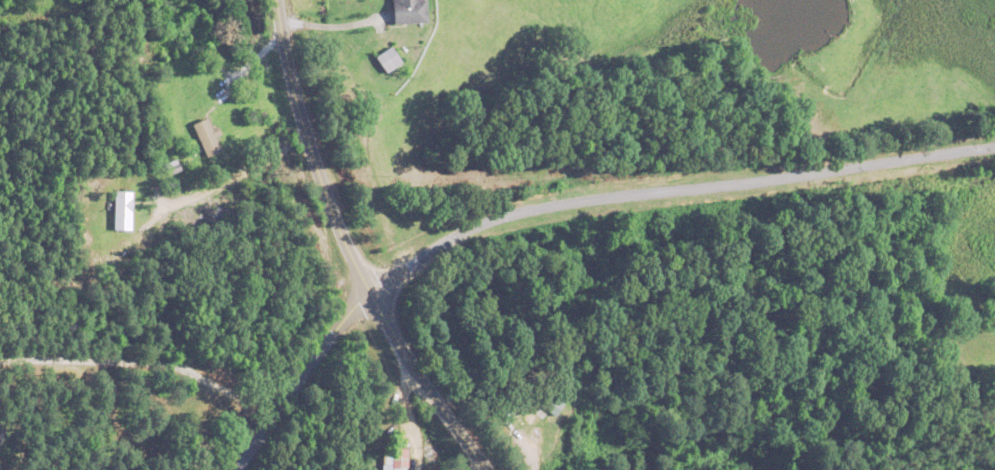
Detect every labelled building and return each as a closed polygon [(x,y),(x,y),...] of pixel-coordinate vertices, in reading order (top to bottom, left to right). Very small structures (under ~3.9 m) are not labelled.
[(428,21),(427,0),(393,0),(394,22),(428,21)] [(376,56),(387,72),(403,61),(392,45),(376,56)] [(193,124),(206,157),(222,151),(216,135),(220,134),(217,127),(213,129),(208,118),(193,124)] [(133,229),(133,190),(115,190),(115,229),(133,229)] [(408,447),(393,447),(393,458),(385,458),(385,469),(408,469),(408,447)]
